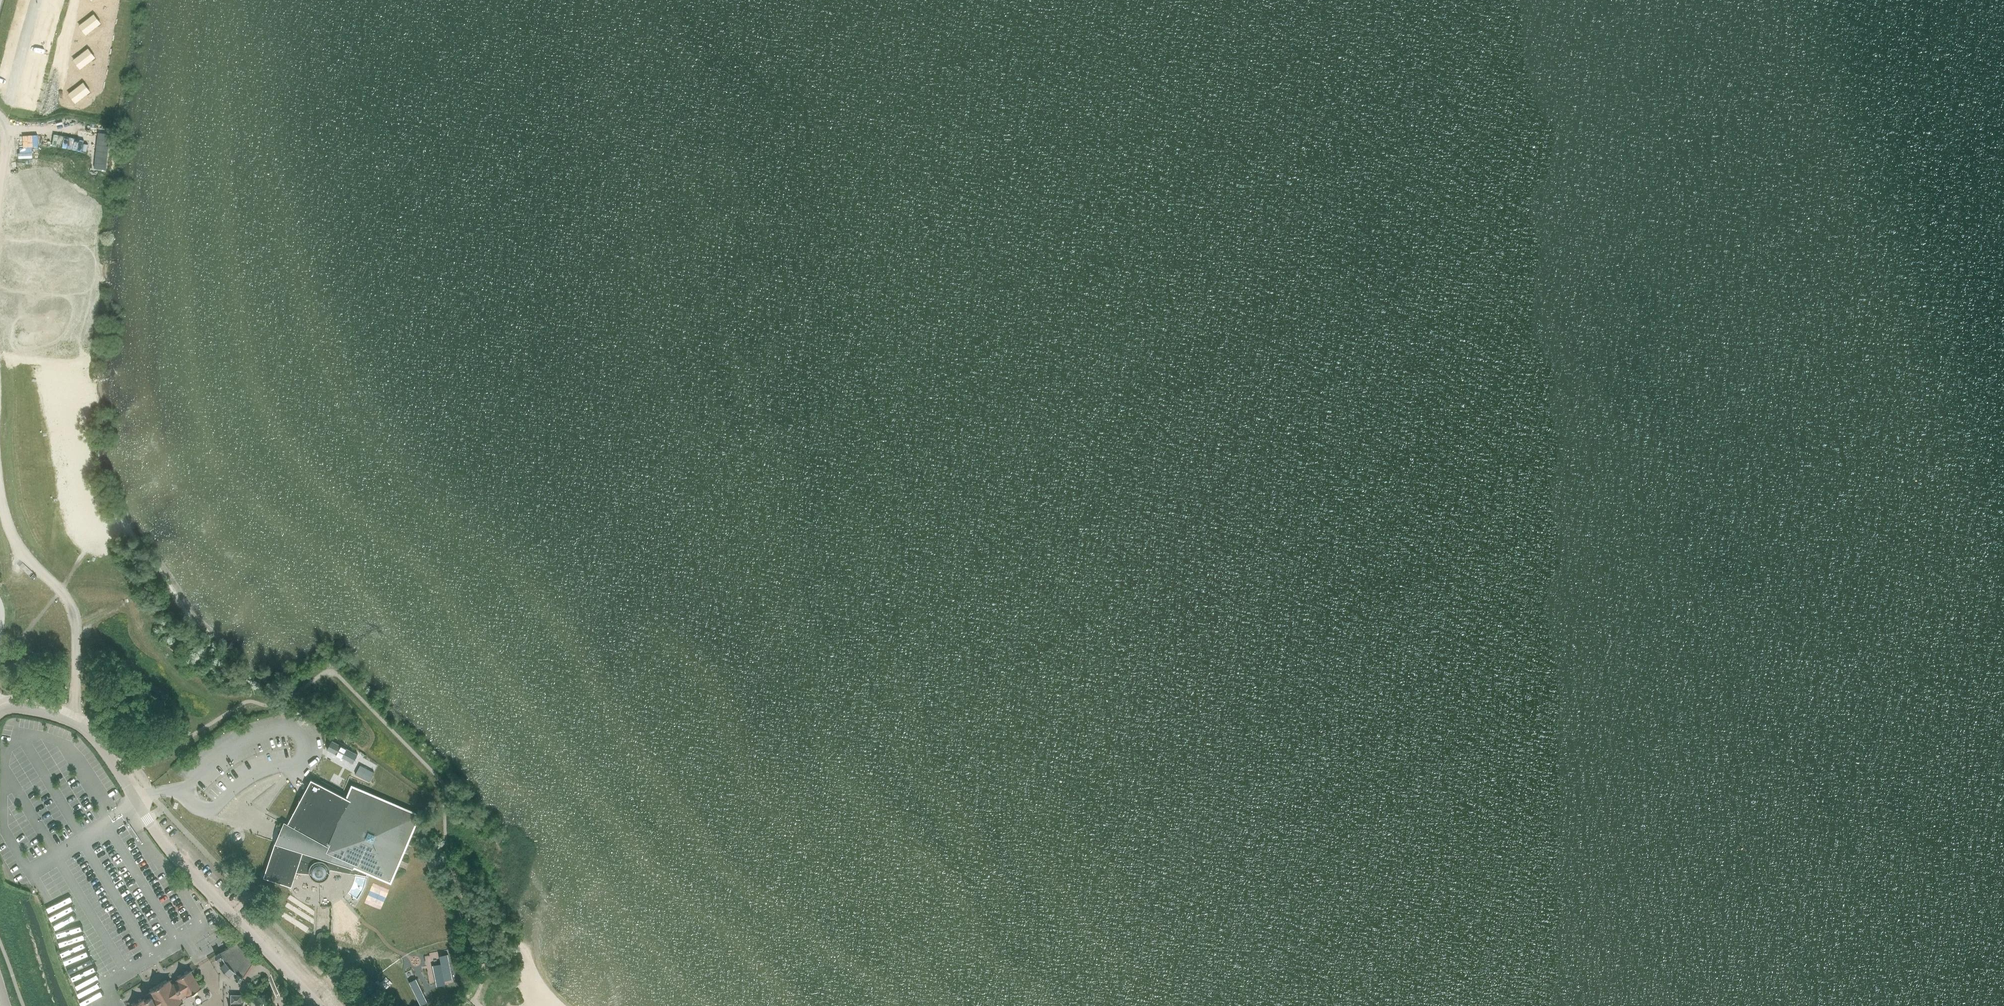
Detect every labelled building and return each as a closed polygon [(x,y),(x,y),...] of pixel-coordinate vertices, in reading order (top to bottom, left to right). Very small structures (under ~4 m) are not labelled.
[(94,11),(80,24),(88,33),(103,21),(94,11)] [(89,47),(75,58),(81,67),(96,56),(89,47)] [(85,81),(69,93),(75,102),(91,90),(85,81)] [(331,742),(326,752),(352,765),(357,756),(331,742)] [(277,748),(279,758),(288,755),(285,746),(277,748)] [(375,772),(360,765),(355,774),(370,781),(375,772)] [(276,841),(264,876),(292,885),(297,871),(310,873),(311,875),(312,876),(313,878),(315,879),(316,880),(318,880),(320,881),(322,880),(324,880),(326,879),(327,878),(329,876),(330,874),(330,872),(330,870),(330,868),(367,875),(369,871),(390,880),(418,815),(384,800),(353,787),(348,799),(311,779),(302,797),(297,806),(292,816),(288,822),(287,825),(291,827),(288,833),(283,831),(281,837),(286,839),(284,844),(276,841)] [(355,898),(361,879),(353,877),(347,895),(355,898)] [(114,885),(115,892),(125,890),(123,883),(114,885)] [(127,896),(122,900),(126,906),(132,901),(127,896)] [(79,945),(98,981),(116,971),(110,959),(104,962),(94,946),(91,947),(88,940),(79,945)] [(238,943),(216,956),(219,960),(223,957),(226,962),(221,967),(230,975),(234,971),(239,974),(236,978),(240,981),(254,960),(238,943)] [(120,953),(125,964),(132,961),(126,950),(120,953)] [(187,996),(201,987),(191,970),(177,979),(178,980),(172,984),(170,980),(149,992),(152,996),(146,1000),(145,998),(132,1005),(176,1005),(184,1002),(181,998),(187,995),(187,996)] [(243,1003),(242,1003),(242,994),(232,994),(232,1003),(231,1003),(231,1005),(243,1005),(243,1003)]
